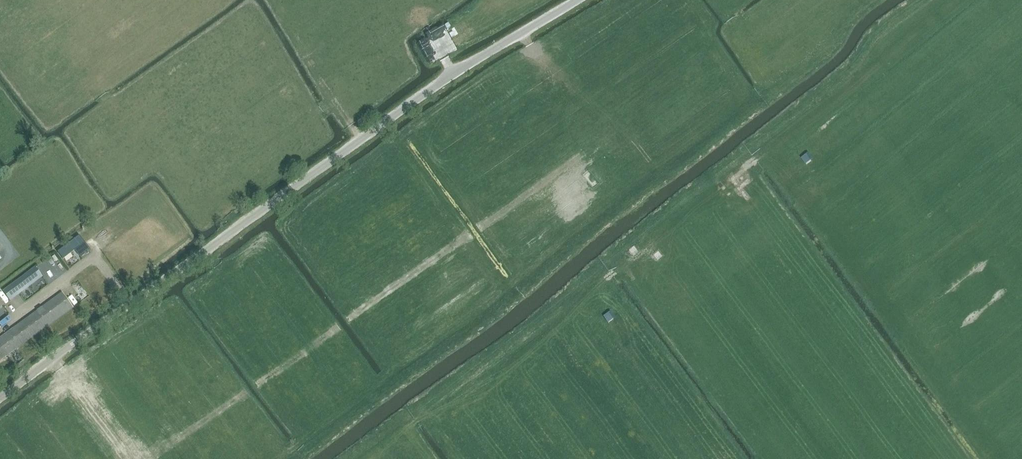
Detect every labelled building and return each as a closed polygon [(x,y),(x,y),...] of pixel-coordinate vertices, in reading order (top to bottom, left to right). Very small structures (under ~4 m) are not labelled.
[(57,250),(63,257),(76,248),(81,254),(90,248),(79,234),(57,250)] [(35,266),(2,291),(9,301),(42,276),(35,266)] [(62,292),(0,337),(0,361),(16,349),(48,326),(73,308),(62,292)]
